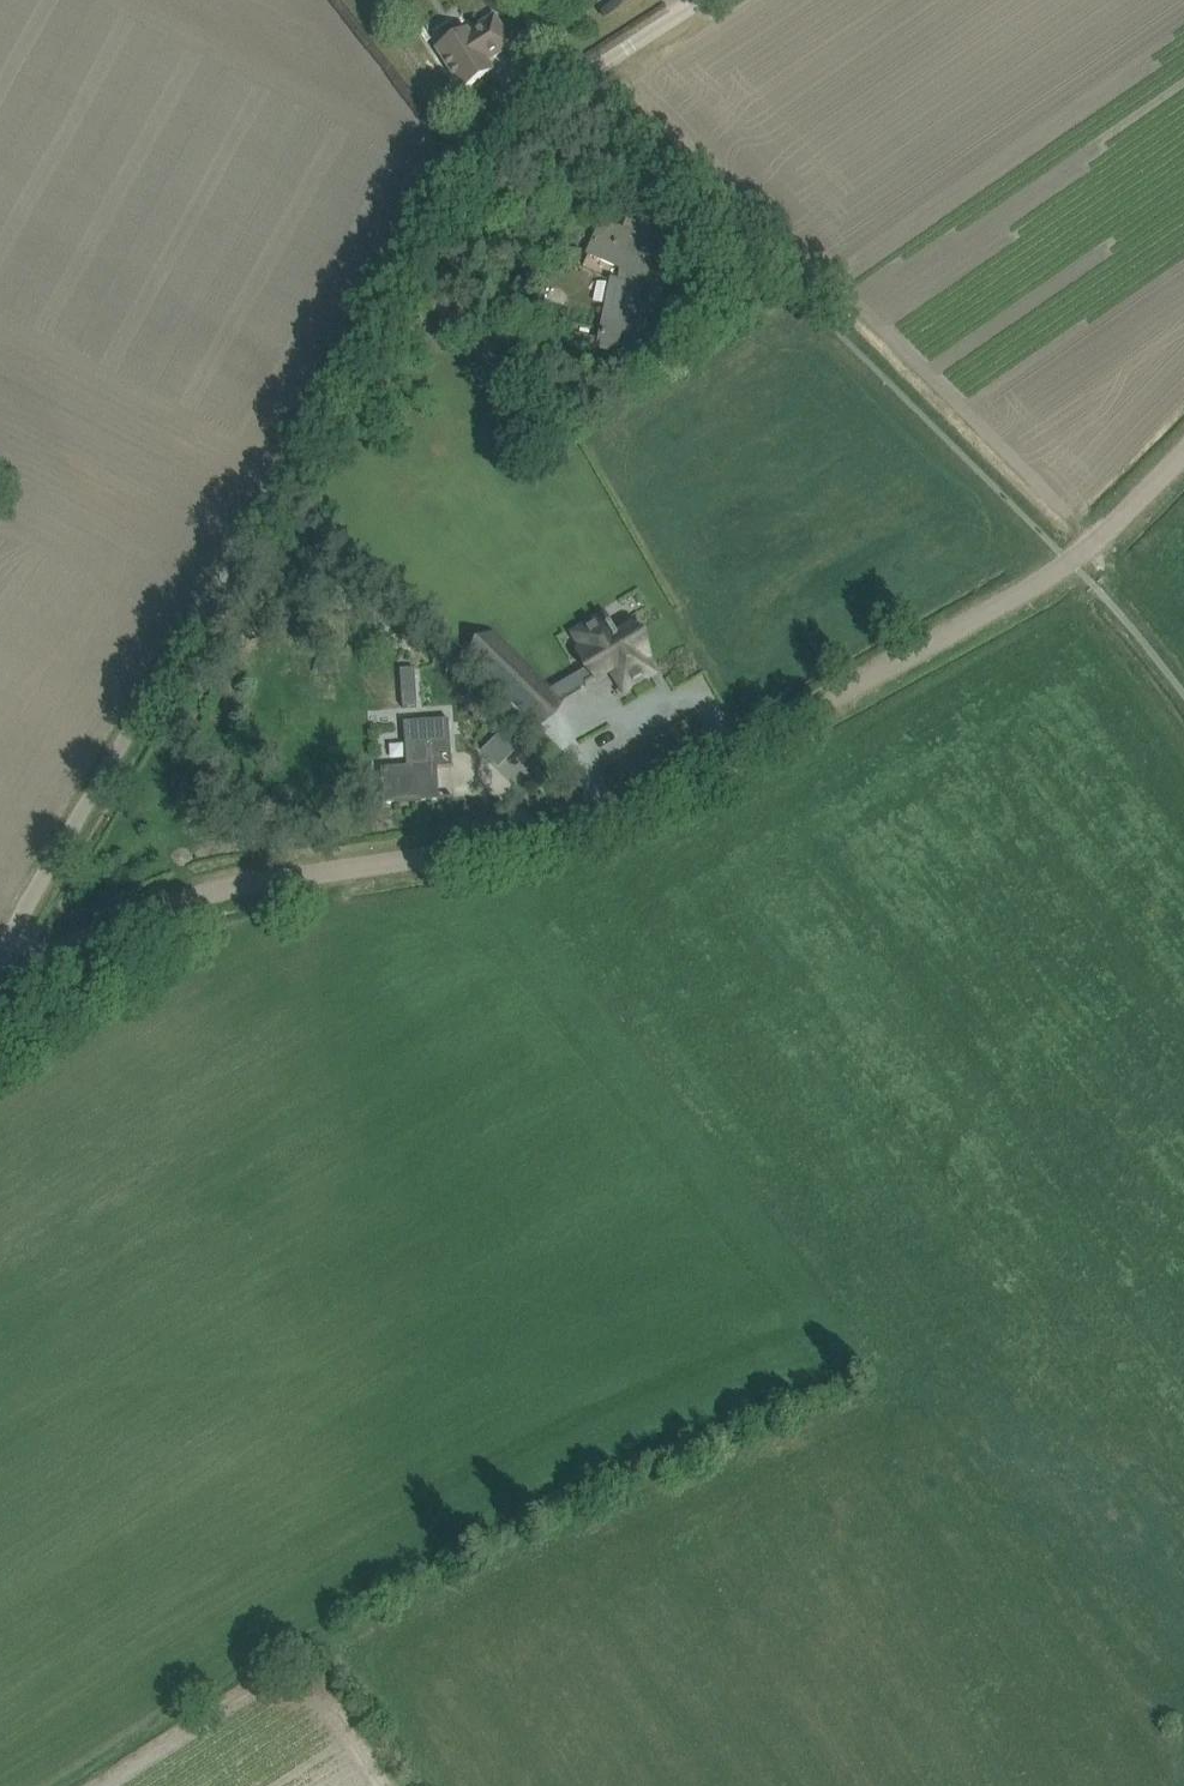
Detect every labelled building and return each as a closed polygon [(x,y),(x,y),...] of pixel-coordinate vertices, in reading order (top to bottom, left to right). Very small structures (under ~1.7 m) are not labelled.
[(466,31),(436,50),(462,91),(492,71),(486,62),(512,46),(494,17),(468,33),(466,31)] [(620,268),(618,280),(608,278),(598,330),(596,339),(575,335),(569,368),(590,371),(595,348),(620,353),(646,358),(653,324),(635,321),(643,278),(654,252),(664,231),(640,220),(636,218),(634,223),(625,220),(620,230),(602,222),(588,254),(620,268)] [(603,616),(572,635),(590,666),(598,678),(613,669),(617,675),(615,676),(622,688),(616,691),(617,695),(649,676),(656,687),(659,685),(644,659),(646,658),(629,629),(616,637),(603,616)] [(492,637),(470,660),(537,725),(559,702),(560,701),(586,685),(598,678),(590,666),(548,691),(492,637)] [(413,669),(400,669),(402,708),(415,707),(413,669)] [(437,676),(421,677),(423,707),(438,706),(437,676)] [(451,767),(449,718),(401,721),(404,767),(381,769),(383,804),(385,804),(385,805),(407,803),(407,802),(439,800),(437,768),(451,767)]
